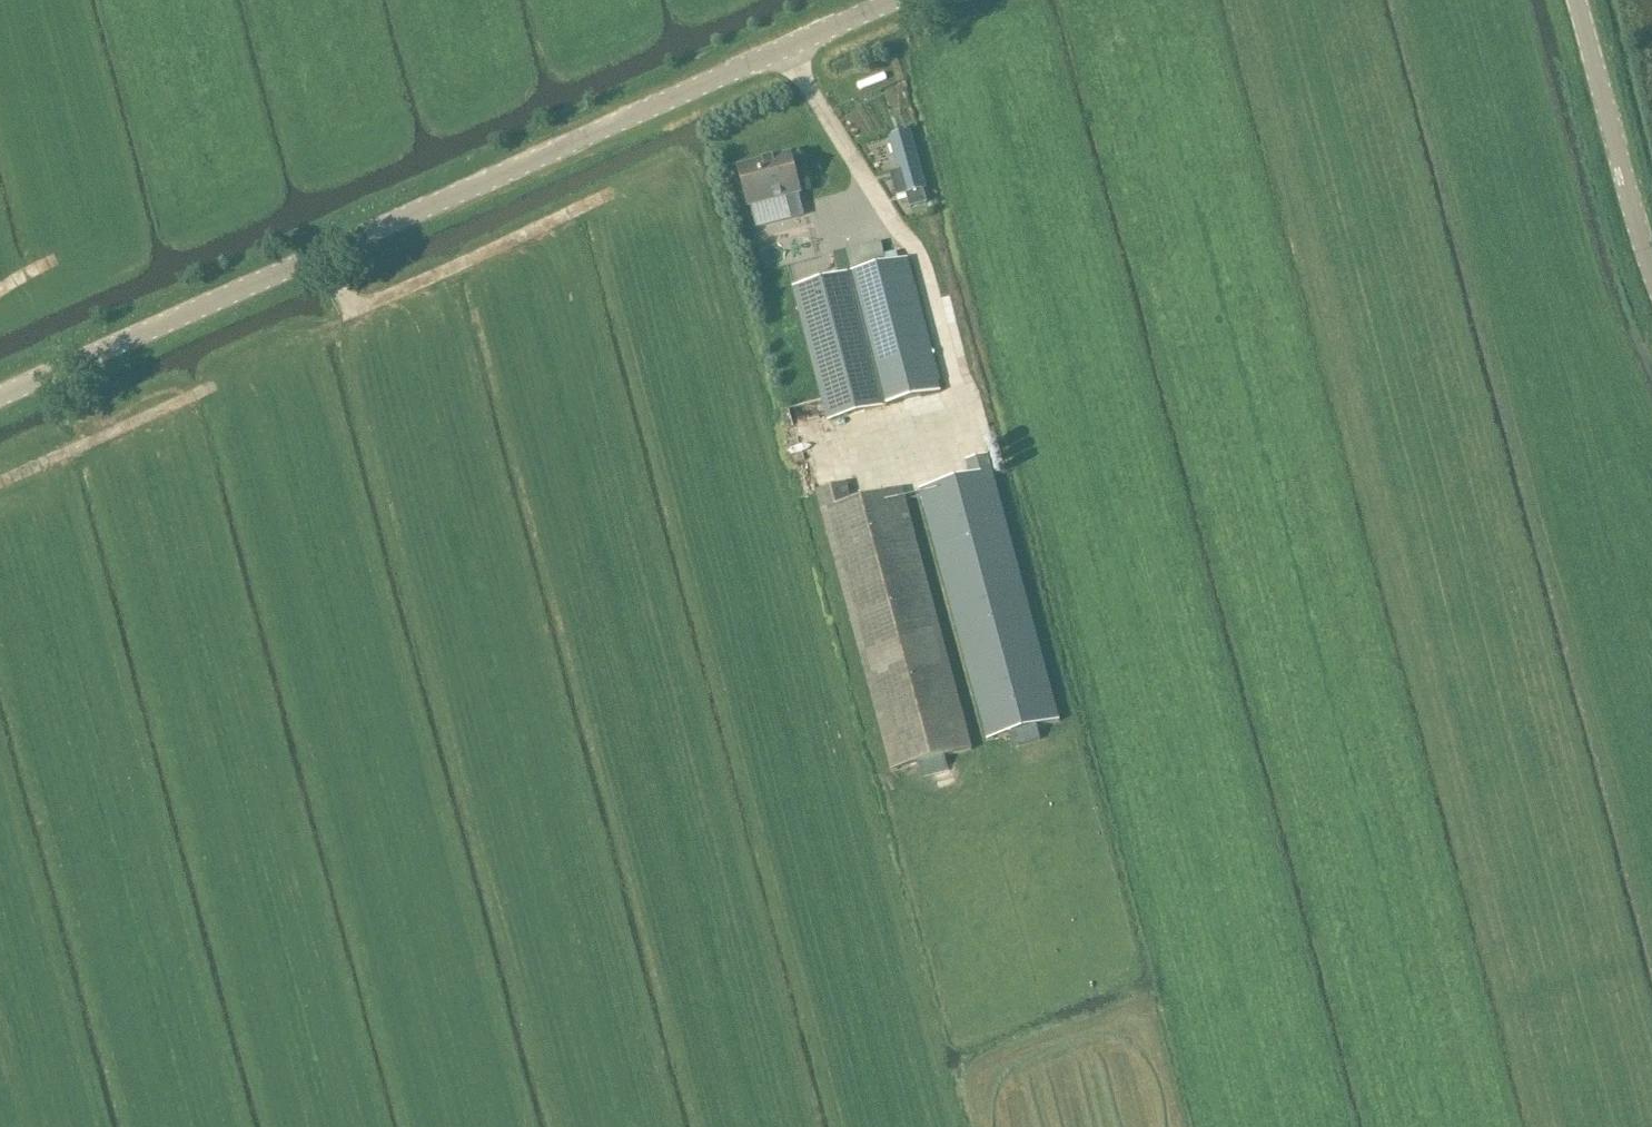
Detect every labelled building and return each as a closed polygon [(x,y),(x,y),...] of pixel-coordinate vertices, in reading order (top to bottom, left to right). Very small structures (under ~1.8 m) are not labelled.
[(896,197),(926,189),(910,131),(888,137),(897,171),(890,173),(896,197)] [(741,168),(750,208),(782,200),(798,196),(800,196),(791,156),(741,168)] [(803,214),(798,196),(782,200),(786,219),(803,214)] [(887,264),(885,255),(881,242),(834,255),(839,276),(887,264)] [(839,276),(793,288),(827,423),(943,391),(909,258),(887,264),(839,276)] [(987,742),(1009,736),(1060,721),(989,454),(966,460),(970,476),(919,490),(987,742)] [(902,489),(852,503),(846,483),(815,492),(890,773),(972,750),(902,489)]
